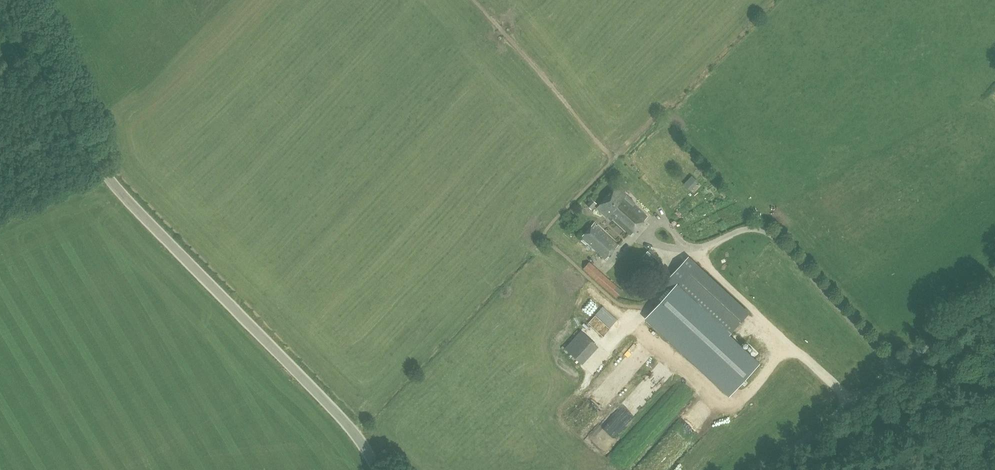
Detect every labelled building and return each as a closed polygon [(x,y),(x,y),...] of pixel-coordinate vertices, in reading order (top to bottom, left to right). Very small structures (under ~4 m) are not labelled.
[(684,183),(690,189),(698,182),(691,175),(684,183)] [(613,218),(630,234),(647,216),(626,196),(627,194),(618,186),(597,207),(607,217),(608,217),(611,220),(613,218)] [(586,204),(592,209),(597,203),(592,198),(586,204)] [(581,237),(605,259),(619,244),(595,222),(581,237)] [(583,268),(617,298),(623,291),(589,261),(583,268)] [(674,291),(727,340),(749,316),(696,267),(674,291)]
